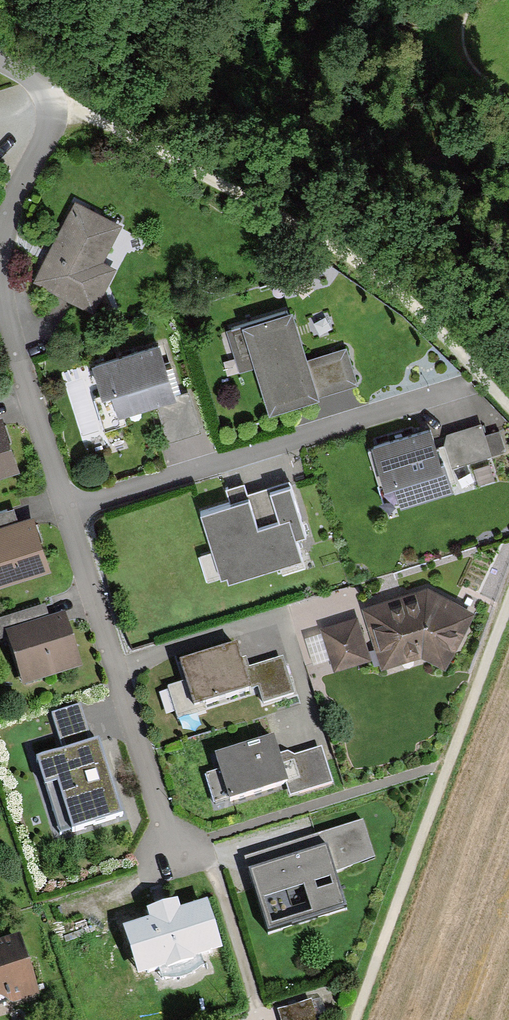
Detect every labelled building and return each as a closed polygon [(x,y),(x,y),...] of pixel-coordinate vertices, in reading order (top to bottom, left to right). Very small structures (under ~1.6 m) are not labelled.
[(120,228),(77,206),(38,283),(94,312),(115,271),(101,264),(120,228)] [(288,312),(225,331),(236,368),(253,363),(267,409),(353,383),(342,349),(303,361),(288,312)] [(171,395),(157,346),(89,365),(97,394),(109,391),(115,411),(154,400),(171,395)] [(185,391),(171,395),(154,400),(165,437),(195,429),(185,391)] [(477,424),(441,435),(450,467),(502,453),(496,430),(480,434),(477,424)] [(430,429),(369,447),(387,510),(449,492),(430,429)] [(10,469),(0,433),(0,472),(10,469)] [(302,533),(286,481),(244,493),(241,483),(223,488),(227,503),(198,512),(210,551),(195,556),(202,578),(221,573),(223,579),(298,556),(292,536),(302,533)] [(0,510),(0,582),(44,567),(26,516),(16,520),(12,506),(0,510)] [(422,589),(361,608),(377,666),(417,655),(441,667),(468,611),(422,589)] [(0,621),(0,636),(6,634),(22,684),(78,667),(61,616),(47,620),(43,607),(0,621)] [(365,659),(354,618),(319,627),(331,669),(365,659)] [(234,649),(180,666),(193,708),(247,691),(241,671),(234,649)] [(241,671),(247,691),(256,689),(260,703),(289,694),(279,659),(241,671)] [(60,757),(87,749),(76,711),(49,719),(60,757)] [(269,742),(213,759),(227,804),(283,787),(274,758),(269,742)] [(119,815),(98,746),(87,749),(60,757),(37,764),(58,833),(119,815)] [(291,757),(284,755),(274,758),(283,787),(287,798),(329,785),(318,749),(291,757)] [(371,861),(360,823),(242,857),(264,934),(342,911),(330,873),(371,861)] [(218,953),(204,906),(175,914),(172,904),(145,912),(149,924),(120,933),(134,978),(218,953)] [(6,1005),(33,997),(16,940),(0,945),(0,1001),(6,1005)] [(277,1013),(279,1019),(313,1019),(307,1003),(277,1013)]
